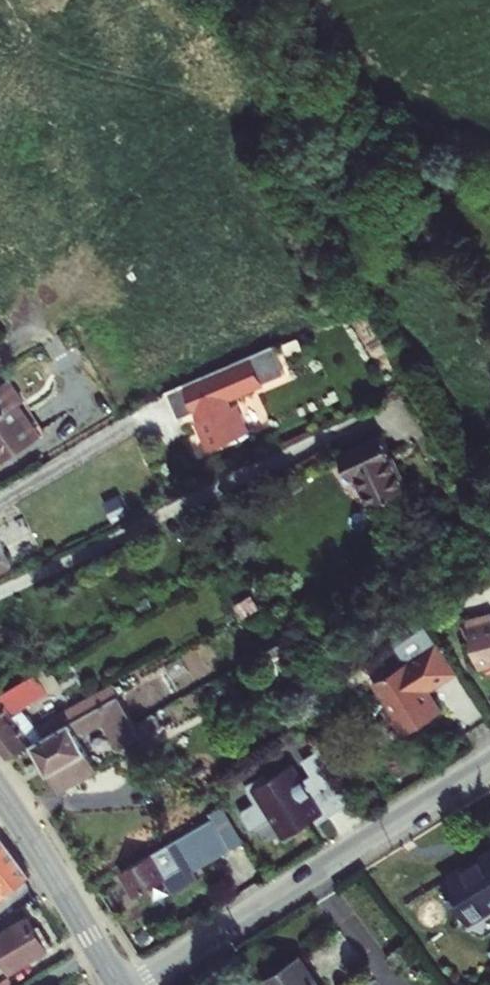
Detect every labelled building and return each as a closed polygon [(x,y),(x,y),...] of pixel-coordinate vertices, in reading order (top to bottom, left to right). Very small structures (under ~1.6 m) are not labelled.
[(179,375),(174,378),(185,405),(211,395),(214,403),(201,408),(213,437),(237,428),(238,432),(257,424),(244,391),(237,394),(234,386),(294,362),(282,334),(200,367),(179,375)] [(7,454),(44,421),(20,393),(29,386),(9,364),(0,371),(0,429),(0,430),(0,446),(7,454)] [(395,423),(352,443),(362,465),(369,461),(383,491),(419,473),(405,443),(395,423)] [(11,566),(1,545),(0,543),(0,571),(11,566)] [(481,606),(489,637),(489,603),(481,606)] [(295,630),(274,642),(285,664),(308,651),(295,630)] [(474,659),(454,630),(391,674),(413,705),(412,711),(418,720),(424,721),(426,723),(460,700),(451,688),(447,686),(443,680),(474,659)] [(0,699),(0,751),(10,762),(33,749),(36,747),(13,721),(26,713),(67,691),(55,669),(0,699)] [(40,730),(46,741),(120,696),(115,687),(40,730)] [(46,741),(36,747),(33,749),(60,795),(102,771),(83,739),(106,726),(118,747),(142,733),(120,696),(46,741)] [(26,713),(13,721),(36,747),(46,741),(40,730),(26,713)] [(342,781),(323,751),(305,762),(314,777),(305,783),(294,767),(256,791),(287,840),(319,820),(314,812),(320,808),(314,799),(342,781)] [(342,781),(314,799),(320,808),(314,812),(319,820),(322,824),(355,802),(342,781)] [(221,817),(130,875),(144,896),(193,866),(196,872),(226,854),(221,846),(235,837),(221,817)] [(29,862),(0,824),(0,886),(29,862)] [(450,861),(476,901),(489,892),(489,836),(450,861)] [(0,919),(0,922),(16,952),(47,936),(51,933),(39,912),(35,914),(29,903),(0,919)] [(262,967),(274,984),(323,984),(296,944),(262,967)]
